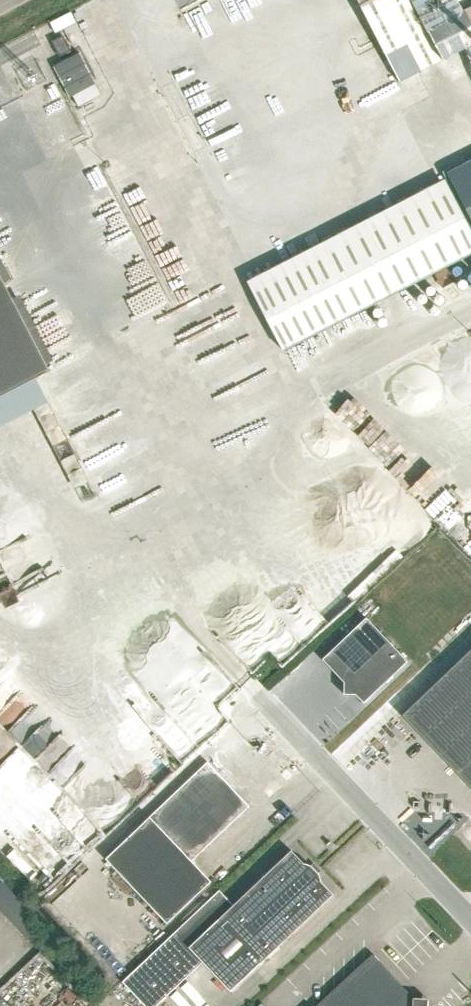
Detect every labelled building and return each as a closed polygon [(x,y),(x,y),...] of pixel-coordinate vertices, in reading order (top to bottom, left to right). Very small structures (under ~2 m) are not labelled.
[(386,55),(408,43),(421,70),(470,45),(470,0),(358,0),(386,55)] [(64,37),(52,43),(60,59),(72,53),(64,37)] [(78,54),(53,67),(69,98),(94,84),(78,54)] [(445,173),(470,223),(470,159),(445,173)] [(470,255),(470,231),(448,187),(251,289),(283,351),(470,255)] [(50,372),(49,371),(31,336),(0,275),(0,398),(50,372)] [(82,367),(38,383),(46,404),(90,388),(82,367)] [(372,577),(363,561),(353,566),(340,541),(325,549),(347,590),(372,577)] [(344,682),(343,694),(355,694),(363,703),(407,661),(366,617),(322,659),(344,682)] [(431,687),(402,715),(470,788),(470,649),(431,687)] [(208,761),(149,817),(106,858),(167,923),(211,880),(192,860),(250,805),(208,761)] [(304,863),(291,850),(233,905),(219,890),(175,932),(122,981),(146,1005),(156,1005),(203,962),(230,991),(333,894),(320,881),(320,878),(319,875),(318,873),(311,866),(309,865),(307,864),(304,863)] [(315,1005),(421,1005),(372,953),(315,1005)]
